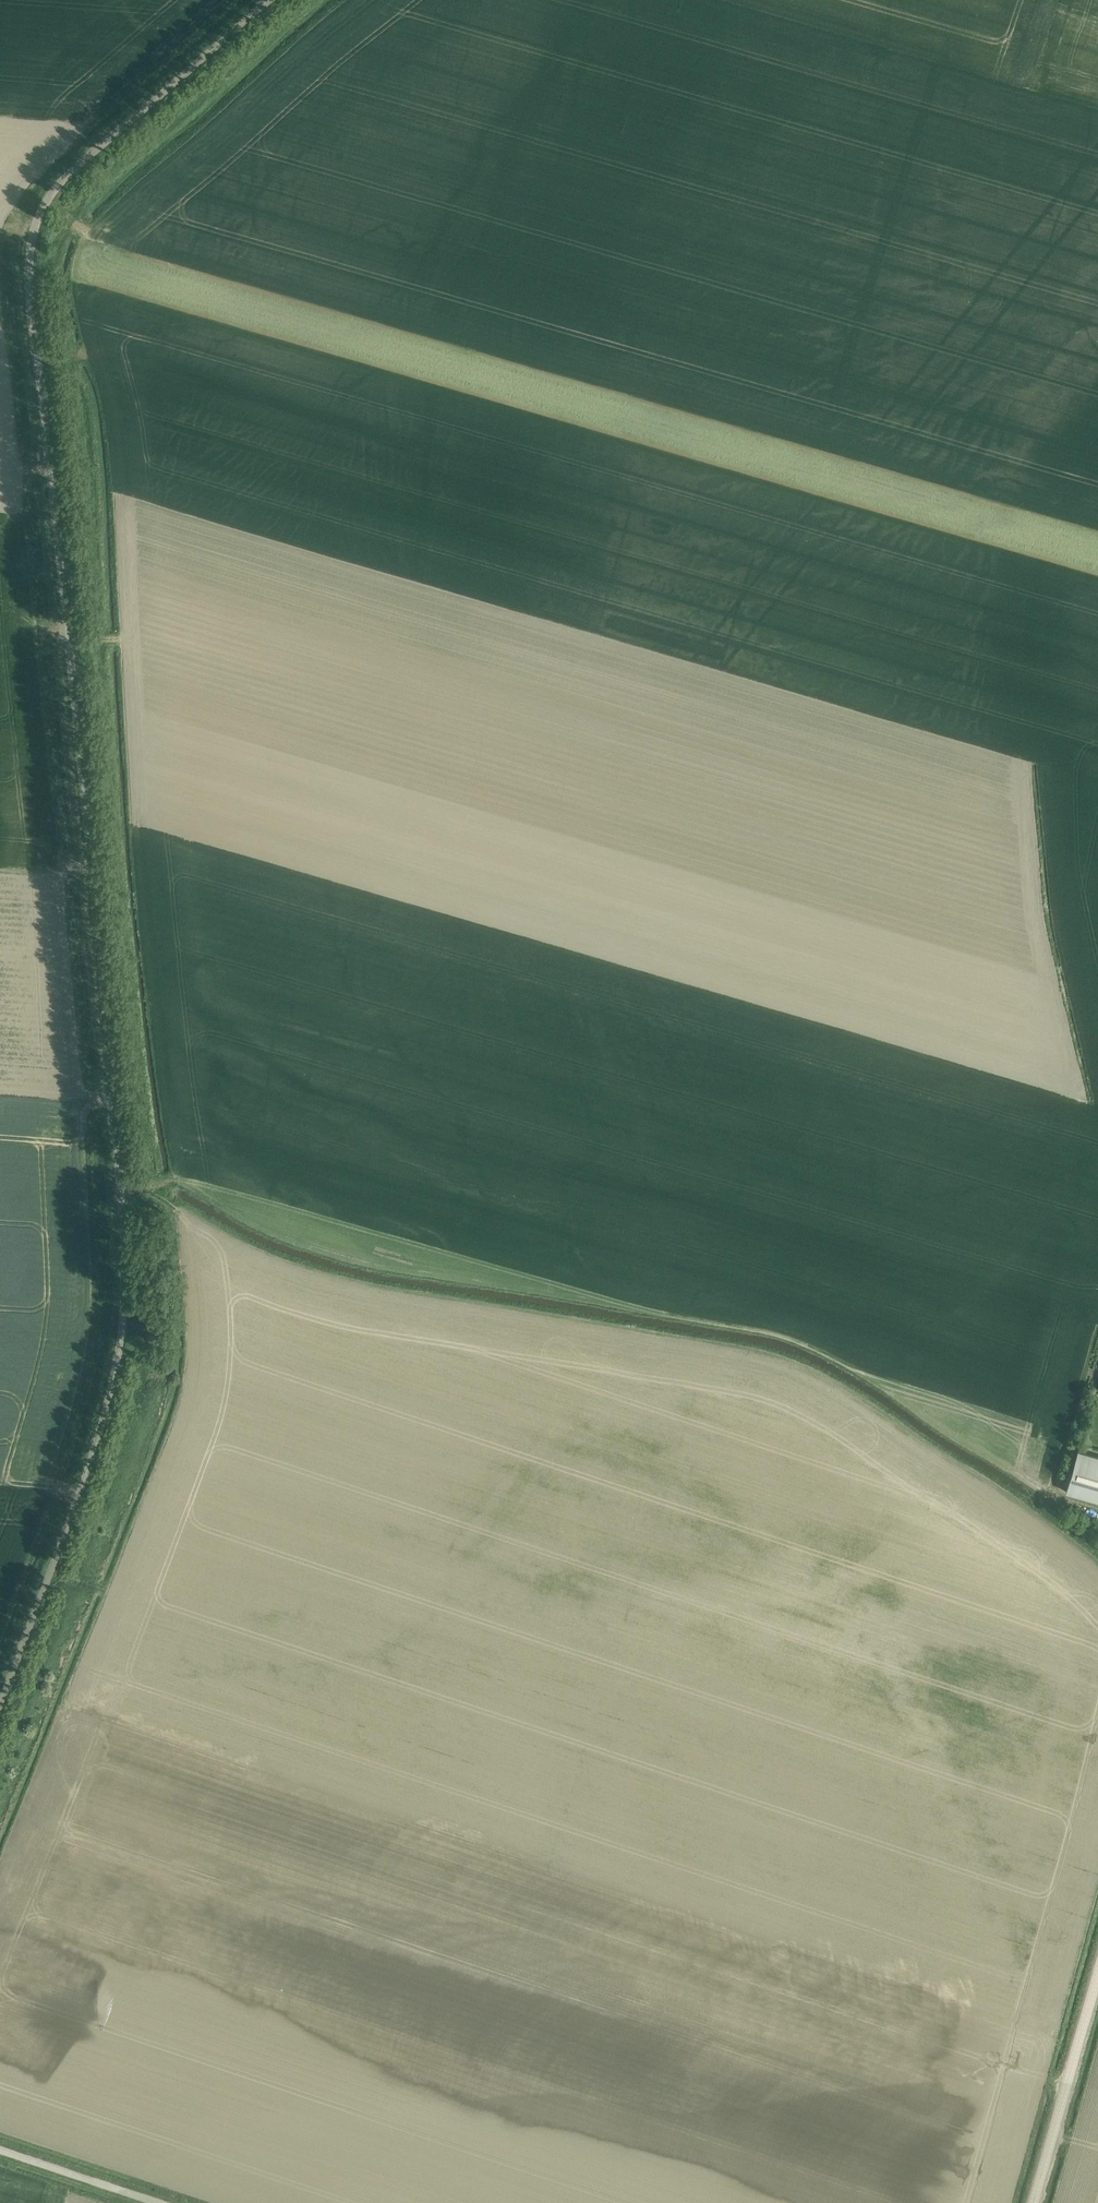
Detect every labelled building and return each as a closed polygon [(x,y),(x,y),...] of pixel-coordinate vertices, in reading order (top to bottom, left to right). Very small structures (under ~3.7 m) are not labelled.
[(1077,1449),(1065,1491),(1097,1501),(1097,1455),(1077,1449)]
